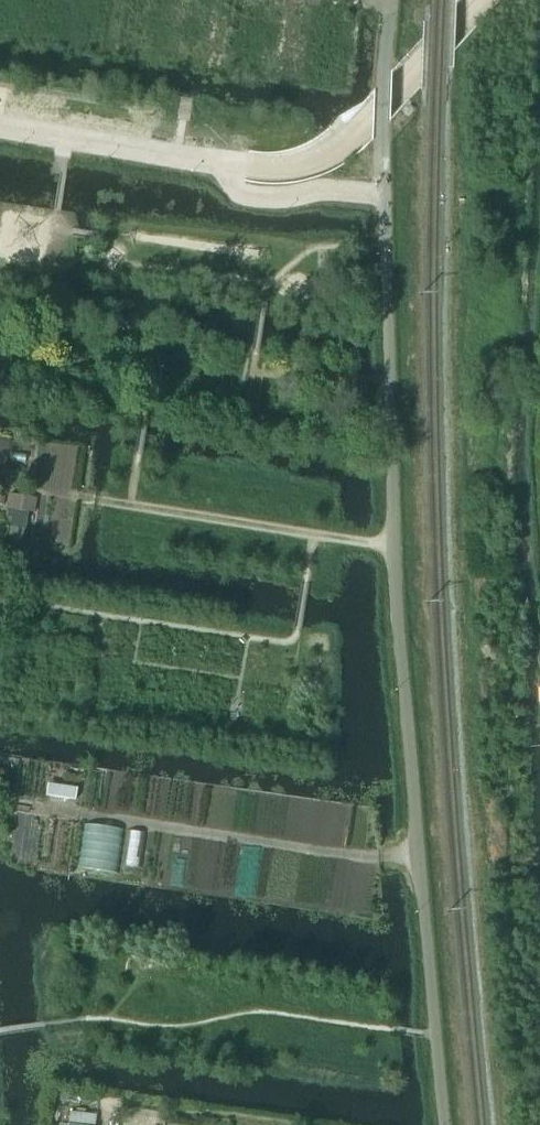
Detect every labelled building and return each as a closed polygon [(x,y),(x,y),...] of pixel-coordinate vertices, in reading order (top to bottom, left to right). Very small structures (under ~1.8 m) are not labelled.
[(29,512),(33,513),(35,498),(10,494),(8,509),(13,510),(8,540),(24,542),(29,512)] [(51,784),(50,796),(70,799),(72,787),(51,784)] [(96,1115),(70,1111),(68,1124),(95,1124),(96,1115)]
